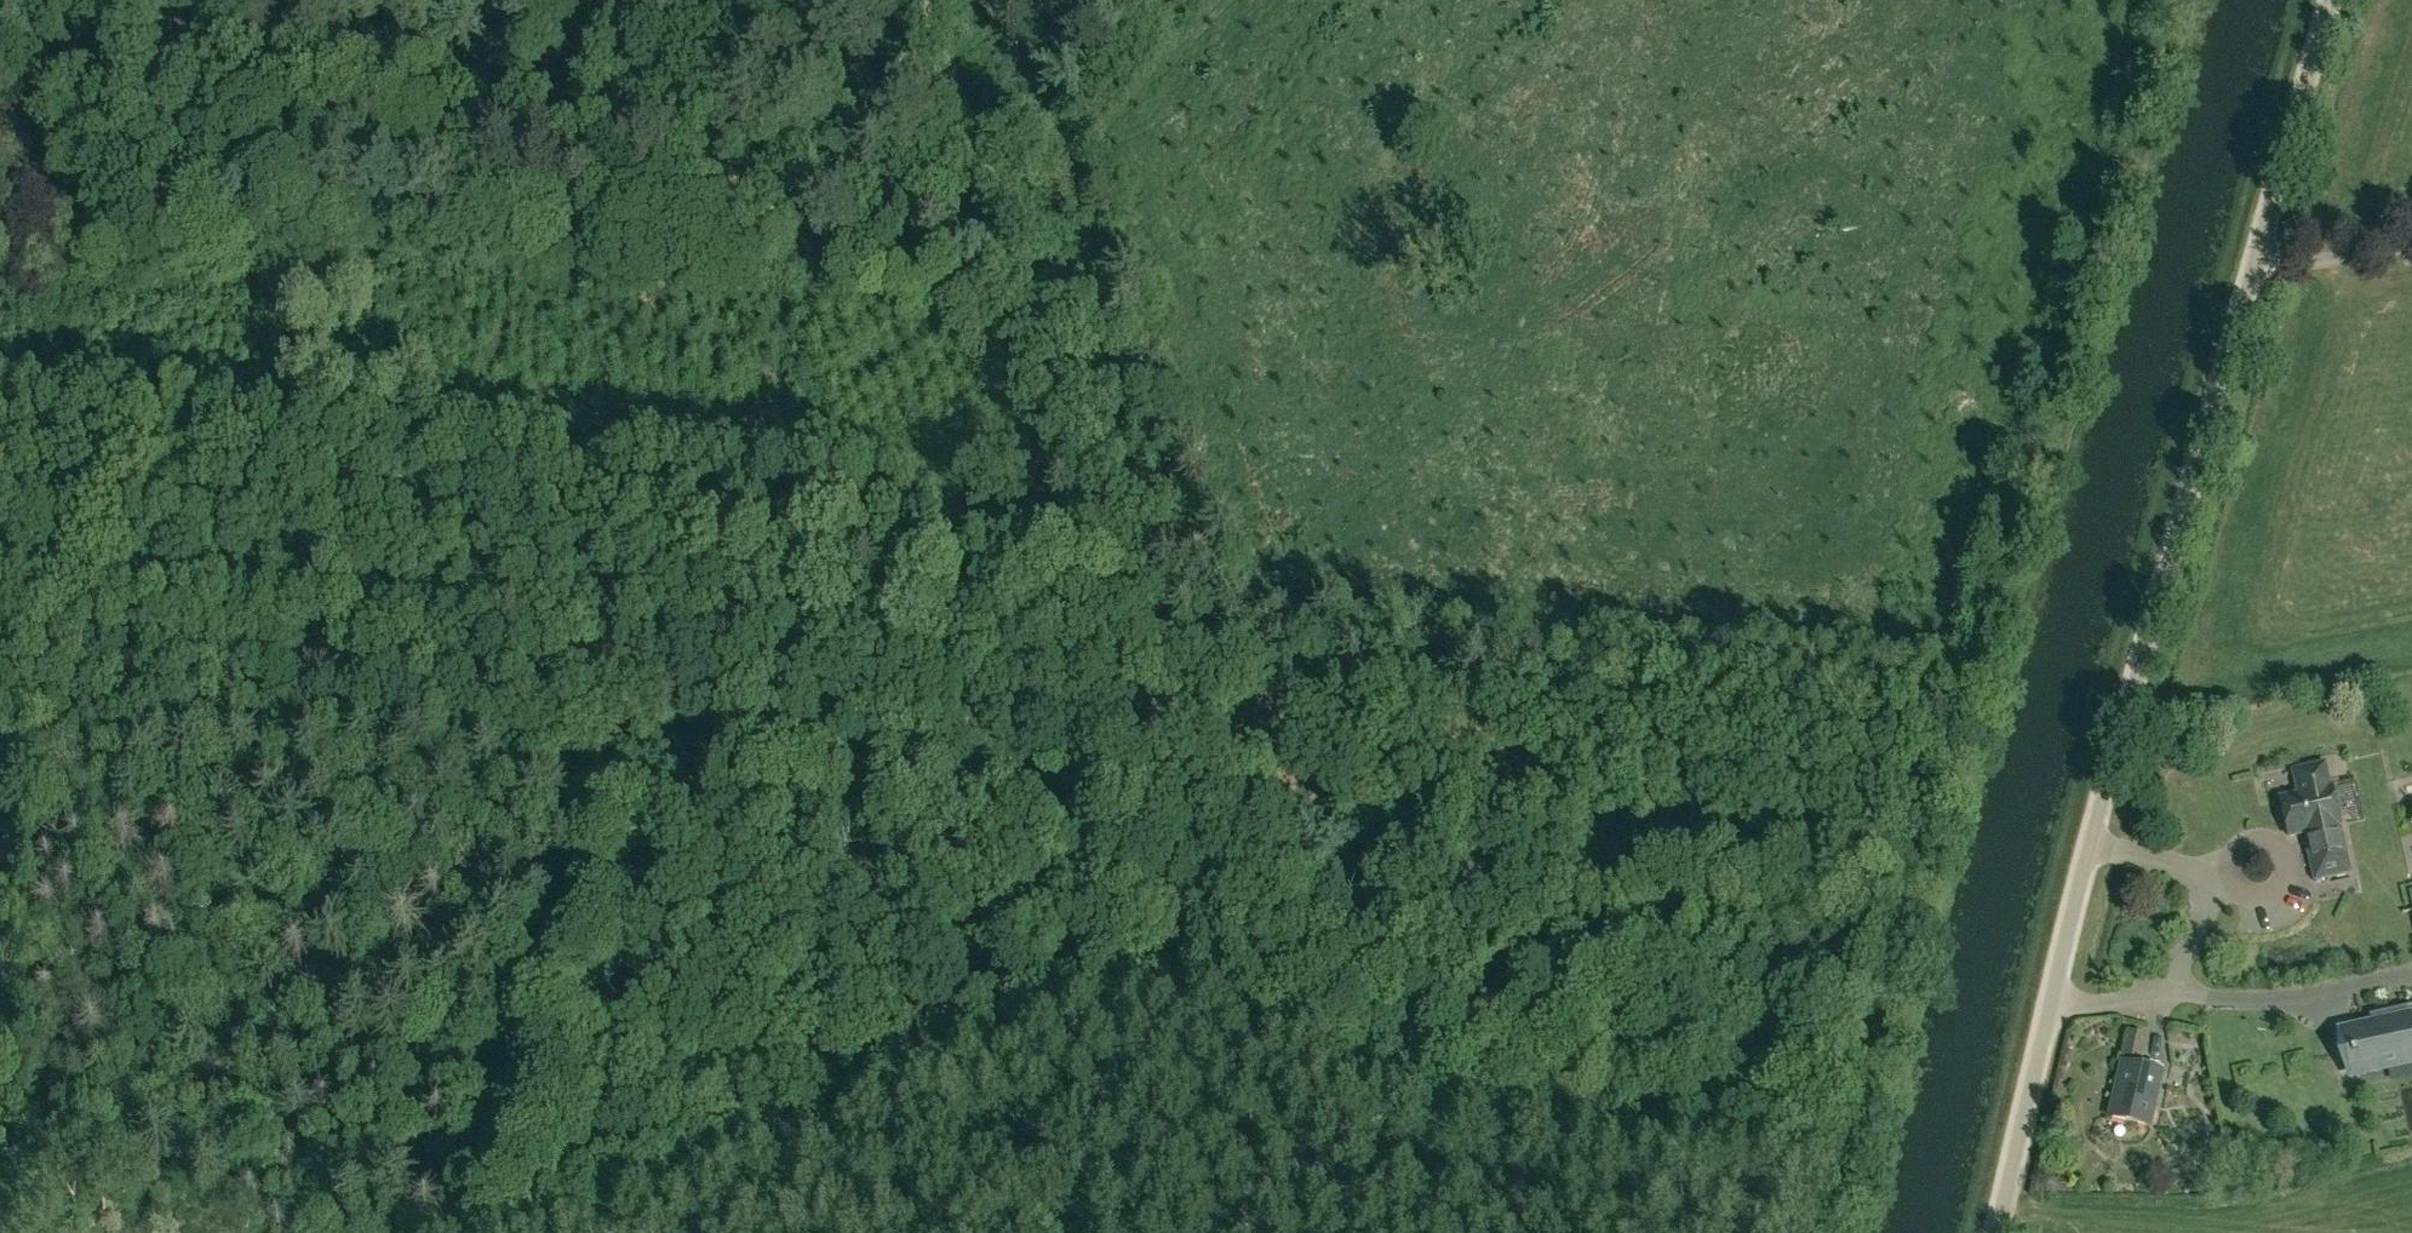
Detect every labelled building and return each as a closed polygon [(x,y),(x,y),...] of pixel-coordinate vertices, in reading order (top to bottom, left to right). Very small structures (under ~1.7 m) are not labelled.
[(2338,825),(2340,824),(2331,786),(2329,787),(2324,763),(2293,770),(2298,794),(2279,798),(2288,836),(2307,832),(2310,846),(2307,846),(2315,879),(2349,871),(2338,825)] [(2370,1015),(2372,1026),(2341,1033),(2350,1075),(2411,1061),(2411,1006),(2370,1015)] [(2128,1031),(2123,1055),(2140,1059),(2145,1035),(2128,1031)] [(2121,1062),(2108,1117),(2150,1127),(2162,1072),(2121,1062)]
